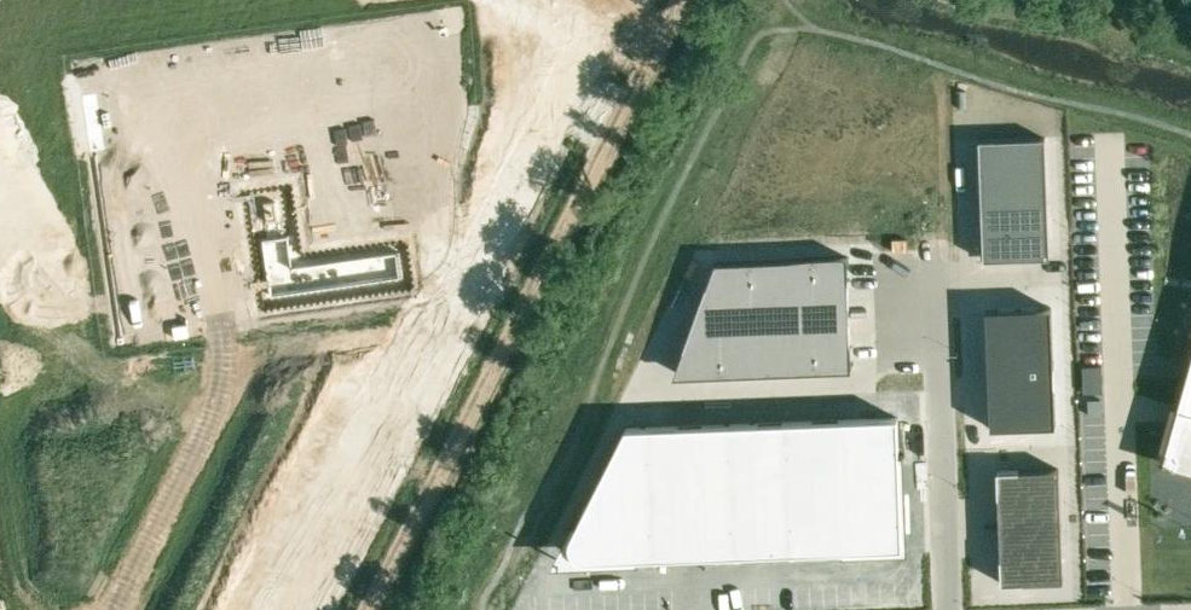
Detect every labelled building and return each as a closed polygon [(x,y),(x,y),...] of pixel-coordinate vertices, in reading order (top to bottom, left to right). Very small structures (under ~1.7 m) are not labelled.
[(1045,137),(979,139),(983,237),(984,259),(992,259),(1050,257),(1045,137)] [(715,262),(683,350),(684,376),(851,369),(847,256),(715,262)] [(1052,306),(986,308),(990,428),(1056,425),(1052,306)] [(1162,462),(1190,470),(1190,357),(1177,406),(1174,416),(1162,462)] [(570,539),(569,542),(570,544),(570,547),(571,549),(572,552),(574,554),(575,555),(577,557),(580,558),(582,559),(585,560),(655,557),(736,554),(790,552),(903,547),(898,416),(785,421),(731,423),(650,426),(626,427),(571,534),(570,537),(570,539)] [(1019,469),(997,470),(1002,582),(1023,581),(1063,580),(1059,468),(1019,469)]
